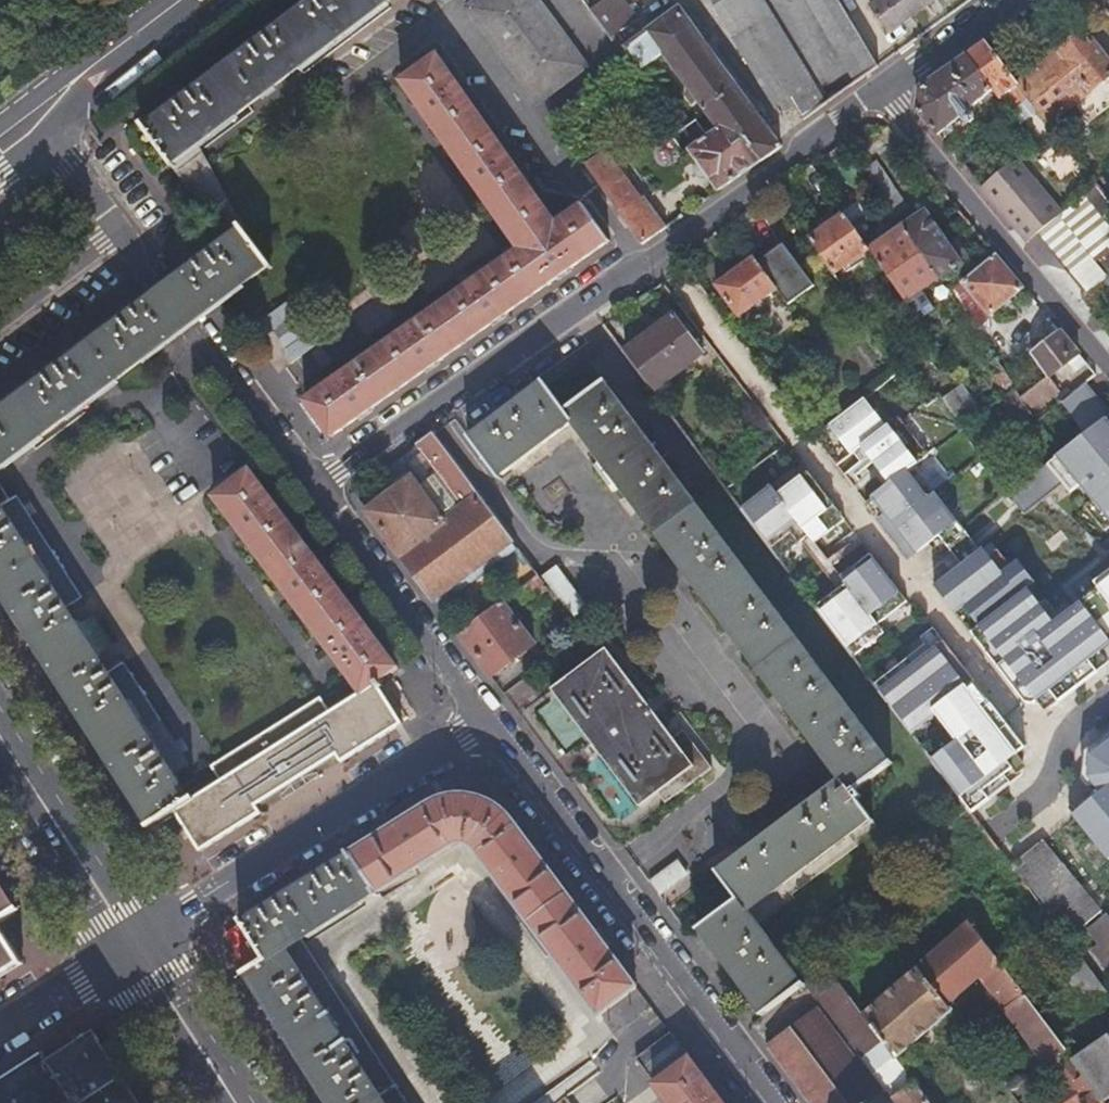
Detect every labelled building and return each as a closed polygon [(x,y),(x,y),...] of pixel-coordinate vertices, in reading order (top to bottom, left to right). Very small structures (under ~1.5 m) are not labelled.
[(145,126),(172,163),(389,0),(314,0),(145,126)] [(561,83),(587,65),(539,0),(477,0),(467,7),(536,102),(561,83)] [(590,8),(601,0),(584,0),(590,8)] [(602,0),(601,0),(590,8),(611,37),(621,28),(602,0)] [(780,111),(791,104),(803,119),(878,65),(838,0),(710,0),(780,111)] [(878,18),(888,32),(930,0),(876,0),(869,5),(878,18)] [(1108,10),(1108,0),(1096,0),(1106,13),(1108,10)] [(666,55),(719,129),(734,118),(763,159),(764,159),(781,146),(764,122),(683,8),(627,48),(643,71),(666,55)] [(1099,113),(1100,115),(1108,108),(1108,60),(1087,31),(1018,84),(1049,124),(1076,104),(1087,118),(1097,111),(1099,113)] [(999,98),(1018,84),(993,51),(986,42),(966,56),(993,91),(999,98)] [(330,437),(469,339),(608,241),(582,205),(555,224),(439,55),(401,81),(517,250),(305,399),(330,437)] [(970,109),(993,91),(966,56),(920,88),(916,107),(937,134),(961,116),(969,125),(977,119),(970,109)] [(683,153),(688,150),(718,191),(763,159),(734,118),(719,129),(707,137),(695,120),(671,137),(683,153)] [(879,138),(856,154),(865,167),(888,150),(879,138)] [(1063,142),(1053,150),(1043,158),(1062,182),(1082,166),(1063,142)] [(667,227),(655,212),(643,196),(640,198),(606,152),(585,167),(643,244),(667,227)] [(1026,242),(1045,228),(1063,214),(1021,160),(982,189),(1026,242)] [(892,225),(901,218),(877,184),(869,190),(892,225)] [(905,224),(924,252),(941,275),(950,268),(960,261),(924,211),(905,224)] [(869,248),(857,232),(846,215),(809,242),(833,275),(869,248)] [(924,252),(905,224),(869,248),(889,277),(924,252)] [(189,323),(272,261),(245,227),(163,288),(0,412),(0,465),(189,323)] [(1108,228),(1094,240),(1108,258),(1099,266),(1107,276),(1108,275),(1108,228)] [(753,255),(713,285),(736,317),(773,290),(787,310),(813,292),(783,250),(760,267),(753,255)] [(941,275),(924,252),(889,277),(906,300),(921,289),(941,275)] [(995,253),(977,268),(958,283),(986,317),(1023,287),(995,253)] [(1081,296),(1104,323),(1108,319),(1108,275),(1107,276),(1081,296)] [(918,319),(934,308),(921,289),(906,300),(918,319)] [(298,311),(290,300),(264,320),(269,327),(276,328),(290,347),(288,354),(293,361),(320,342),(312,330),(309,332),(295,313),(298,311)] [(672,315),(618,353),(649,394),(652,398),(665,388),(662,384),(702,355),(672,315)] [(1059,331),(1045,342),(1031,353),(1050,377),(1079,355),(1059,331)] [(1050,377),(1024,396),(1033,408),(1059,389),(1050,377)] [(963,384),(941,400),(960,428),(970,420),(982,412),(963,384)] [(888,765),(657,463),(664,457),(646,434),(639,439),(599,386),(564,413),(544,387),(470,440),(499,479),(574,427),(718,614),(843,782),(721,876),(740,902),(700,932),(762,1015),(802,983),(745,910),(870,818),(851,792),(888,765)] [(1093,406),(1077,420),(1101,450),(1108,443),(1108,394),(1093,406)] [(990,449),(970,420),(960,428),(980,457),(990,449)] [(444,520),(427,498),(410,476),(364,511),(432,600),(510,540),(432,432),(415,443),(462,505),(444,520)] [(212,498),(358,692),(374,679),(396,664),(248,469),(212,498)] [(174,809),(187,800),(169,773),(183,764),(119,665),(106,673),(101,666),(94,657),(109,647),(91,619),(77,628),(70,617),(63,607),(77,598),(13,497),(0,506),(0,586),(34,640),(65,688),(151,824),(174,809)] [(536,575),(528,581),(521,586),(530,599),(545,587),(536,575)] [(458,634),(474,656),(490,677),(535,644),(502,600),(458,634)] [(670,736),(636,693),(603,649),(550,689),(572,719),(638,807),(661,790),(669,800),(711,769),(681,729),(670,736)] [(374,679),(358,692),(328,710),(319,697),(211,766),(220,780),(187,800),(174,809),(200,848),(260,809),(255,801),(336,751),(340,758),(401,719),(374,679)] [(1004,843),(997,832),(989,821),(995,816),(957,765),(943,776),(998,847),(1004,843)] [(327,1102),(400,1102),(298,937),(467,835),(598,1013),(635,985),(509,813),(499,804),(492,799),(488,797),(482,795),(476,793),(460,793),(449,795),(437,800),(371,841),(241,922),(263,958),(244,969),(327,1102)] [(1014,859),(1108,979),(1108,923),(1042,837),(1014,859)] [(17,911),(0,885),(0,922),(17,911)] [(23,958),(0,923),(0,972),(23,958)] [(896,1054),(863,1011),(827,964),(802,983),(881,1089),(883,1087),(895,1102),(934,1102),(896,1054)] [(789,1025),(766,1042),(810,1102),(847,1102),(789,1025)] [(72,1102),(75,1102),(121,1074),(91,1027),(44,1058),(70,1100),(72,1102)] [(70,1100),(44,1058),(40,1052),(0,1078),(0,1102),(65,1102),(70,1100)] [(686,1054),(650,1081),(667,1102),(722,1102),(686,1054)] [(121,1074),(75,1102),(139,1102),(121,1074)]
